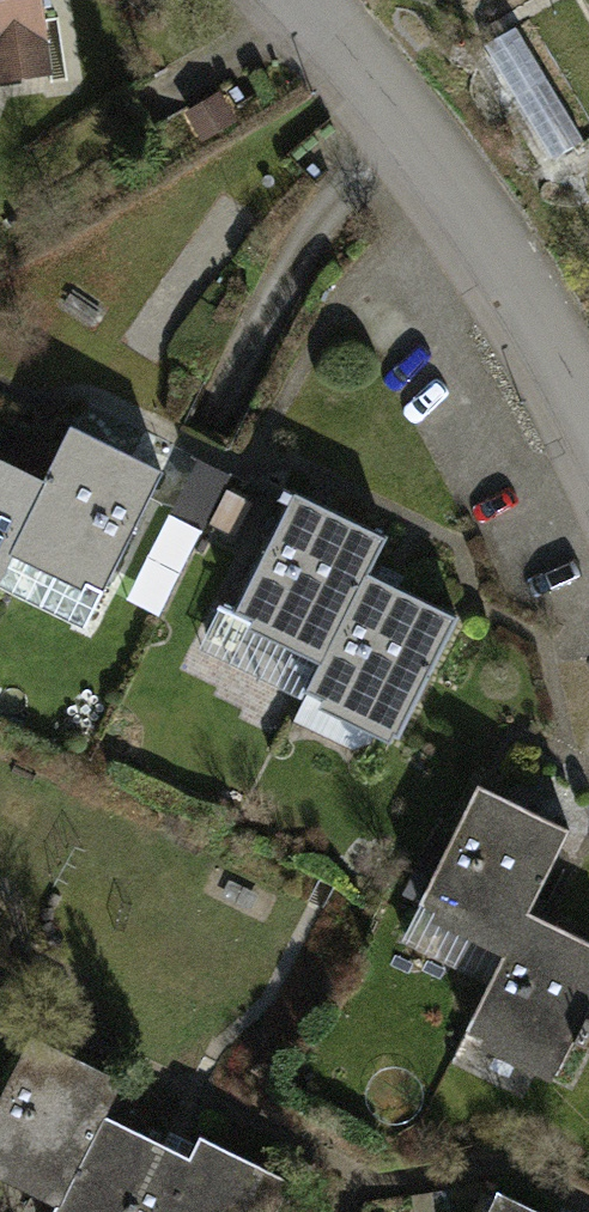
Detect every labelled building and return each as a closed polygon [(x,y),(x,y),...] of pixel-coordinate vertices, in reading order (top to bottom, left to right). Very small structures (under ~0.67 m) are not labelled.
[(50,72),(40,0),(0,0),(0,79),(50,72)] [(485,45),(553,158),(583,140),(514,27),(485,45)] [(189,112),(204,136),(232,119),(217,95),(189,112)] [(84,627),(162,471),(70,426),(42,481),(44,482),(13,545),(15,546),(0,576),(0,585),(84,627)] [(15,546),(13,545),(44,482),(42,481),(0,460),(0,576),(15,546)] [(294,493),(283,488),(278,497),(289,503),(235,611),(323,654),(325,655),(366,572),(368,573),(386,537),(295,492),(294,493)] [(263,547),(279,515),(258,504),(241,536),(263,547)] [(456,616),(368,573),(366,572),(325,655),(323,654),(291,720),(352,749),(370,744),(379,726),(397,735),(456,616)] [(570,828),(477,783),(438,865),(424,858),(409,889),(422,896),(419,902),(508,945),(509,946),(527,910),(529,911),(570,828)] [(527,910),(509,946),(508,945),(467,1028),(558,1073),(574,1040),(584,1045),(588,1034),(588,1016),(586,1014),(588,1009),(588,941),(529,911),(527,910)] [(30,1034),(0,1094),(0,1166),(61,1196),(62,1197),(103,1113),(105,1114),(121,1079),(30,1034)] [(103,1113),(62,1197),(61,1196),(53,1211),(164,1211),(191,1157),(190,1156),(105,1114),(103,1113)] [(200,1135),(190,1156),(191,1157),(164,1211),(275,1211),(291,1179),(200,1135)] [(497,1190),(485,1211),(542,1211),(497,1190)]
